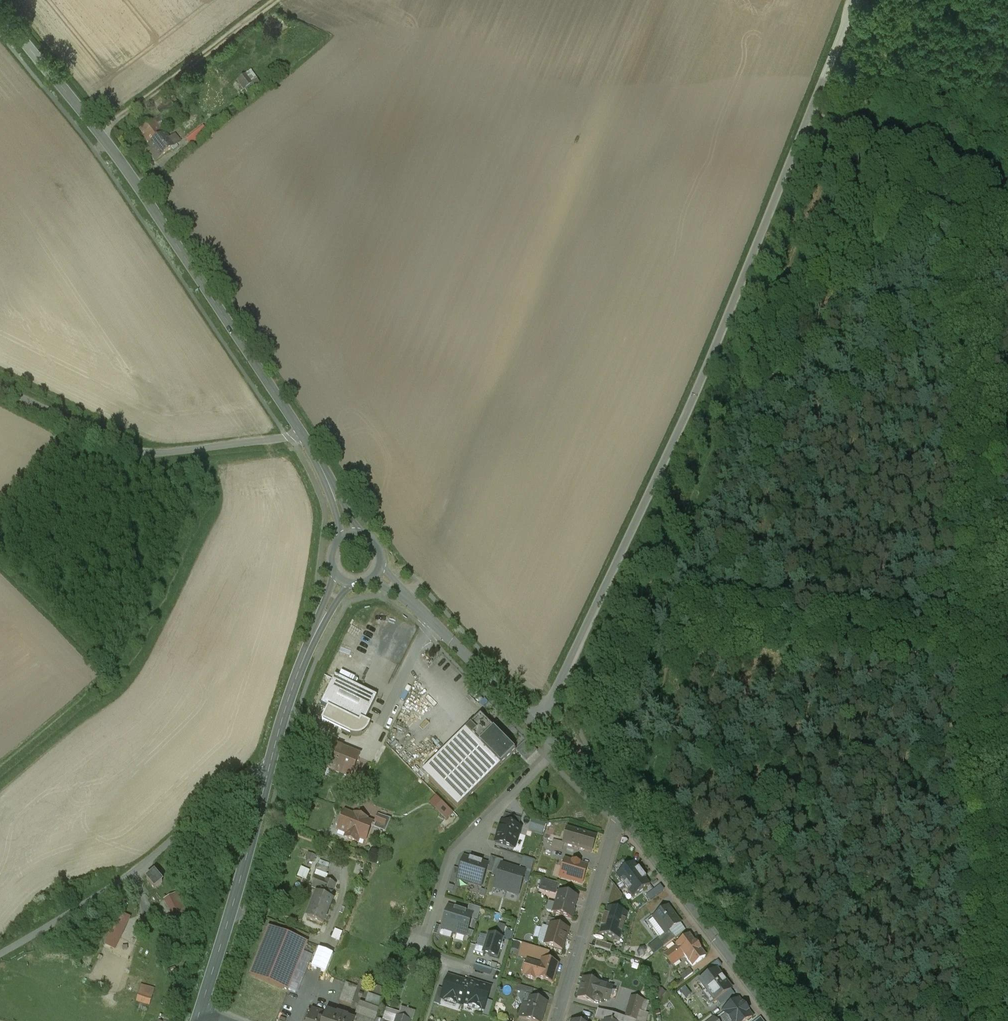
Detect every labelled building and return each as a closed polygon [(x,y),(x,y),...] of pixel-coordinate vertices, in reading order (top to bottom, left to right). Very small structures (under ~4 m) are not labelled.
[(256,71),(251,64),(241,72),(253,88),(267,77),(259,68),(256,71)] [(177,111),(170,102),(157,111),(165,121),(177,111)] [(144,137),(149,145),(164,133),(158,126),(162,123),(157,118),(139,134),(142,139),(144,137)] [(213,129),(207,122),(190,136),(195,143),(213,129)] [(169,140),(164,133),(149,145),(154,152),(151,155),(157,161),(181,142),(176,136),(169,140)] [(377,697),(335,677),(321,706),(363,726),(377,697)] [(515,752),(480,716),(465,731),(500,766),(515,752)] [(500,766),(465,731),(423,774),(457,809),(500,766)] [(360,755),(318,739),(313,751),(323,755),(319,766),(351,779),(360,755)] [(435,795),(429,802),(446,820),(453,813),(435,795)] [(365,820),(356,816),(355,817),(345,813),(344,817),(340,816),(336,826),(340,827),(338,831),(348,835),(347,839),(356,842),(358,839),(365,841),(372,824),(365,821),(365,820)] [(391,819),(378,815),(374,826),(386,830),(391,819)] [(521,820),(505,815),(502,822),(519,828),(521,820)] [(542,835),(545,825),(533,821),(530,831),(542,835)] [(502,822),(501,822),(495,842),(514,848),(521,828),(519,828),(502,822)] [(581,832),(567,828),(563,843),(564,843),(577,847),(581,832)] [(596,837),(581,832),(577,847),(577,848),(592,852),(596,837)] [(563,843),(553,840),(551,847),(562,850),(564,843),(563,843)] [(562,857),(557,875),(580,883),(586,864),(562,857)] [(470,884),(476,862),(464,858),(460,870),(457,880),(470,884)] [(486,872),(488,873),(489,867),(494,869),(497,860),(490,858),(488,866),(486,872)] [(633,898),(651,885),(633,860),(615,874),(633,898)] [(488,866),(476,862),(470,884),(482,887),(486,872),(488,866)] [(507,892),(514,869),(502,865),(495,889),(507,892)] [(308,879),(310,869),(301,867),(298,877),(308,879)] [(455,879),(454,884),(456,885),(457,880),(460,870),(454,868),(451,878),(455,879)] [(525,873),(514,869),(507,892),(518,896),(525,873)] [(159,878),(155,874),(151,877),(147,880),(151,886),(155,889),(162,883),(159,878)] [(326,881),(316,877),(312,888),(322,892),(326,881)] [(559,884),(542,879),(538,890),(556,895),(559,884)] [(335,885),(326,881),(322,892),(320,896),(330,900),(332,895),(330,895),(335,885)] [(177,892),(163,899),(174,922),(189,915),(177,892)] [(577,897),(560,892),(553,913),(572,919),(574,910),(573,910),(577,897)] [(320,896),(317,895),(307,919),(323,925),(332,901),(330,900),(320,896)] [(597,932),(619,938),(627,912),(604,906),(597,932)] [(668,907),(654,918),(665,934),(666,934),(669,931),(680,923),(668,907)] [(461,911),(449,908),(442,929),(454,933),(461,911)] [(473,915),(461,911),(454,933),(466,937),(473,915)] [(566,923),(549,918),(546,927),(550,929),(551,925),(564,929),(566,923)] [(564,929),(551,925),(550,929),(545,944),(562,950),(568,930),(564,929)] [(307,943),(269,928),(250,975),(288,991),(307,943)] [(336,947),(343,932),(335,929),(329,944),(336,947)] [(665,934),(658,940),(663,947),(675,939),(669,931),(666,934),(665,934)] [(484,949),(482,954),(484,954),(498,959),(500,952),(502,952),(504,946),(502,945),(504,940),(488,935),(484,949)] [(706,956),(690,935),(676,946),(665,955),(672,965),(684,956),(692,966),(706,956)] [(549,952),(522,944),(518,957),(541,964),(542,960),(547,962),(549,952)] [(482,954),(484,949),(476,947),(474,953),(483,956),(484,954),(482,954)] [(540,968),(529,965),(530,963),(529,962),(525,975),(527,979),(533,980),(537,978),(552,983),(557,965),(547,962),(542,960),(541,964),(540,968)] [(490,975),(492,969),(476,964),(474,970),(490,975)] [(716,970),(699,983),(705,991),(707,989),(716,1001),(721,997),(730,990),(731,990),(716,970)] [(463,1004),(469,984),(448,977),(442,1000),(462,1006),(463,1004)] [(150,1004),(155,986),(127,979),(125,990),(133,992),(131,999),(150,1004)] [(611,987),(600,984),(600,983),(599,983),(584,979),(578,998),(593,1003),(594,1003),(596,998),(606,1001),(611,987)] [(470,982),(469,984),(463,1004),(484,1010),(487,1001),(491,988),(470,982)] [(346,983),(340,1001),(351,1005),(357,987),(346,983)] [(655,994),(662,998),(666,992),(659,987),(655,994)] [(730,990),(721,997),(725,1002),(734,995),(730,990)] [(380,1006),(383,997),(369,992),(366,1001),(380,1006)] [(631,997),(625,1018),(633,1020),(635,1020),(636,1020),(643,1000),(631,997)] [(524,1019),(531,1020),(540,1020),(546,1003),(530,998),(524,1019)] [(493,1003),(487,1001),(484,1010),(483,1015),(489,1017),(493,1003)] [(728,1011),(736,1020),(745,1020),(751,1016),(740,1001),(728,1011)] [(360,1003),(356,1014),(353,1020),(375,1020),(379,1010),(360,1003)] [(313,1009),(309,1020),(322,1020),(320,1020),(323,1012),(313,1009)] [(598,1010),(595,1019),(601,1020),(602,1019),(608,1020),(633,1020),(625,1018),(598,1010)] [(715,1020),(716,1020),(736,1020),(728,1011),(716,1020),(715,1020)] [(332,1013),(332,1015),(329,1014),(326,1020),(349,1020),(346,1020),(347,1018),(341,1016),(332,1013)]
